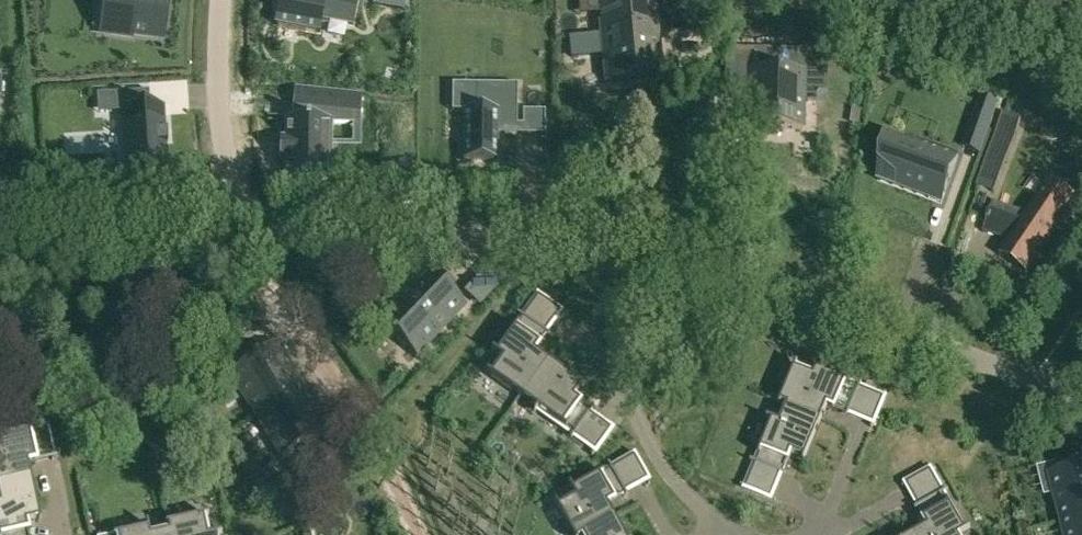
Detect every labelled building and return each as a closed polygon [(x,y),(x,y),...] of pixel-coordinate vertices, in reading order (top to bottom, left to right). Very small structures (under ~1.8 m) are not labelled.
[(131,35),(162,39),(167,0),(112,0),(108,34),(131,37),(131,35)] [(274,23),(277,23),(316,30),(319,31),(321,17),(353,23),(357,0),(278,0),(274,23)] [(372,4),(398,9),(400,0),(373,0),(372,4)] [(612,83),(621,82),(662,78),(654,0),(598,0),(606,84),(612,83)] [(725,51),(724,77),(748,78),(747,103),(746,129),(771,130),(780,130),(803,130),(803,98),(803,94),(803,92),(804,72),(826,72),(827,37),(802,36),(802,52),(725,51)] [(463,112),(463,161),(498,161),(498,135),(499,126),(508,126),(508,127),(517,127),(517,125),(517,85),(476,85),(476,110),(464,110),(463,110),(463,112)] [(146,89),(118,91),(119,113),(123,113),(127,174),(166,172),(163,108),(147,109),(146,89)] [(282,142),(281,161),(288,161),(288,181),(329,182),(329,146),(329,124),(359,124),(359,97),(296,90),(293,122),(288,122),(288,142),(282,142)] [(981,98),(972,124),(988,130),(997,104),(981,98)] [(523,125),(523,135),(545,135),(545,111),(523,111),(523,125)] [(1003,113),(977,186),(996,193),(1021,120),(1003,113)] [(930,187),(946,192),(959,156),(921,142),(918,150),(905,146),(906,141),(885,133),(880,163),(899,169),(897,180),(928,191),(930,187)] [(1027,274),(1042,253),(1054,257),(1062,236),(1055,233),(1078,200),(1076,199),(1051,181),(1028,214),(1023,222),(991,210),(990,214),(989,213),(987,218),(988,218),(984,232),(986,233),(986,231),(997,235),(997,237),(1010,241),(1000,255),(1026,273),(1027,274)] [(425,267),(375,319),(416,358),(466,306),(425,267)] [(477,278),(467,289),(483,304),(493,294),(477,278)] [(534,353),(547,335),(521,316),(520,318),(521,319),(496,354),(494,352),(493,354),(502,360),(490,377),(518,398),(510,409),(511,410),(546,360),(545,359),(544,361),(534,353)] [(229,330),(214,333),(218,350),(233,347),(229,330)] [(317,436),(325,431),(330,428),(277,345),(230,375),(282,458),(317,436)] [(547,360),(546,360),(511,410),(512,410),(520,399),(536,410),(534,412),(535,413),(537,411),(572,436),(571,437),(572,438),(574,437),(593,451),(590,455),(592,457),(614,426),(612,425),(609,429),(590,415),(591,412),(573,399),(581,387),(546,362),(547,360)] [(769,397),(769,398),(825,421),(825,420),(823,419),(828,407),(849,416),(850,413),(873,423),(871,427),(873,428),(873,426),(886,396),(887,393),(885,392),(883,397),(861,388),(862,386),(860,386),(859,387),(820,371),(821,368),(819,367),(815,378),(795,369),(782,402),(769,397)] [(824,421),(825,421),(769,398),(768,398),(789,407),(781,424),(771,420),(770,422),(773,423),(756,463),(755,462),(754,464),(756,464),(746,487),(741,485),(741,486),(776,501),(776,499),(772,498),(782,475),(783,476),(792,455),(806,461),(823,421),(824,421)] [(33,477),(33,476),(31,477),(28,464),(51,459),(52,460),(54,460),(53,458),(46,426),(45,424),(44,424),(44,427),(45,429),(0,439),(0,485),(33,477)] [(251,456),(238,464),(255,491),(267,484),(283,474),(276,463),(261,472),(251,456)] [(1050,474),(1065,534),(1081,534),(1081,466),(1050,474)] [(626,495),(610,467),(608,468),(609,470),(572,491),(570,488),(569,489),(574,499),(556,510),(570,534),(584,534),(615,518),(614,517),(613,518),(606,506),(626,495)] [(0,485),(0,534),(29,534),(26,524),(39,521),(39,523),(41,523),(31,478),(33,478),(33,477),(0,485)] [(917,508),(928,527),(917,534),(916,532),(915,533),(917,534),(964,534),(969,532),(968,531),(966,532),(945,494),(946,494),(945,492),(917,508)] [(165,512),(164,512),(169,533),(162,534),(170,534),(165,512)] [(165,512),(170,534),(207,534),(203,519),(208,518),(208,516),(169,525),(166,512),(165,512)] [(584,534),(622,534),(613,519),(615,518),(584,534)]
